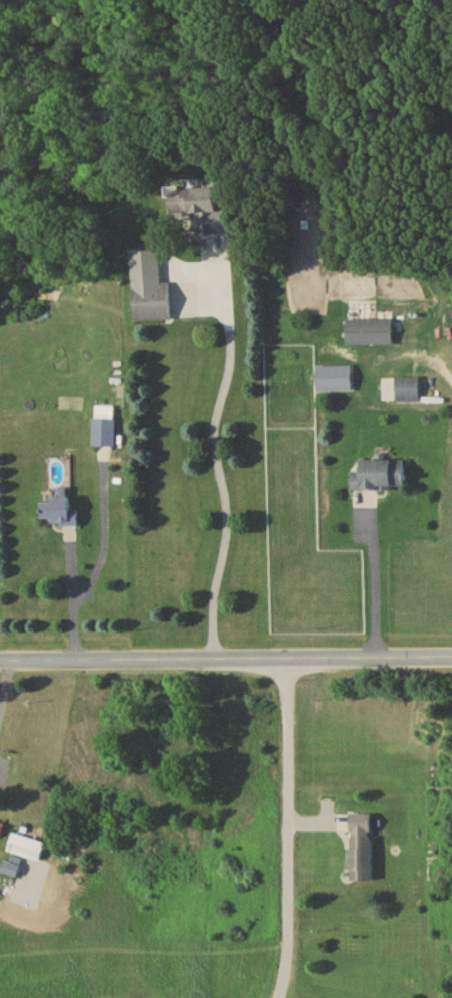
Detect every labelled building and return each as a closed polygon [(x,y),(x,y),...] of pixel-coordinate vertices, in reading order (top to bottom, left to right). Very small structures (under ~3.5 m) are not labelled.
[(230,236),(230,211),(217,212),(217,190),(170,191),(171,218),(198,218),(198,237),(230,236)] [(134,287),(134,324),(171,323),(170,286),(134,287)] [(393,322),(346,322),(346,348),(393,348),(393,322)] [(419,405),(419,380),(395,380),(395,405),(419,405)] [(94,450),(115,450),(115,410),(94,410),(94,450)] [(352,493),(405,493),(405,463),(362,463),(362,476),(352,476),(352,493)] [(71,514),(70,501),(41,501),(41,523),(60,523),(60,530),(78,530),(78,514),(71,514)] [(370,817),(348,817),(348,885),(370,885),(370,817)] [(39,865),(45,847),(13,837),(7,854),(39,865)] [(1,877),(16,882),(21,865),(6,860),(1,877)]
